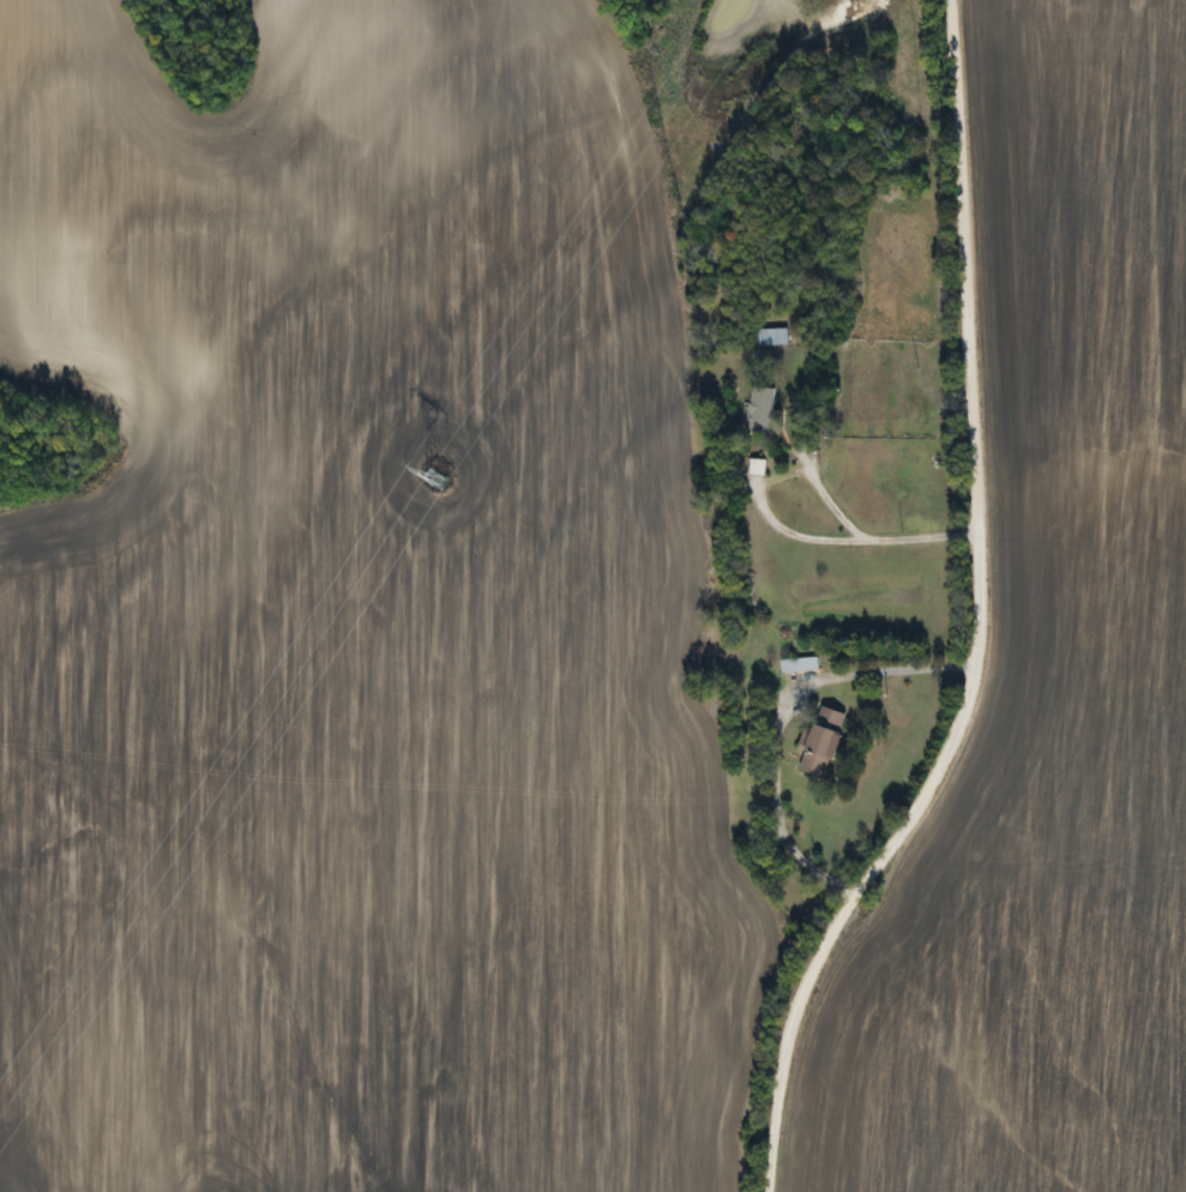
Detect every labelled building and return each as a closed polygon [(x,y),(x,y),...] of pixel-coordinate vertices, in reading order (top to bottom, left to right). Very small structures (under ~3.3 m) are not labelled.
[(784,329),(784,344),(752,344),(752,329),(784,329)] [(770,389),(769,433),(743,432),(745,387),(770,389)] [(777,658),(814,658),(814,672),(777,672),(777,658)] [(793,770),(799,751),(796,749),(812,704),(841,714),(818,778),(793,770)]
